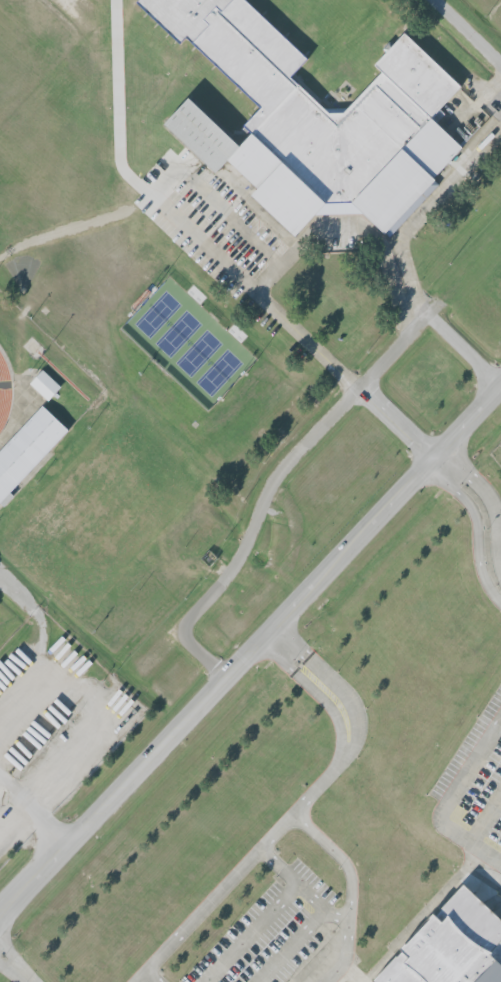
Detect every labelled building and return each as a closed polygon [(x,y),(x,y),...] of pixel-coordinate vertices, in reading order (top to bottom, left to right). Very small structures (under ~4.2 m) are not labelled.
[(374,67),(380,72),(345,113),(332,114),(290,79),(308,57),(241,0),(233,0),(222,13),(215,7),(206,18),(206,28),(191,47),(262,106),(244,127),(251,133),(241,145),(186,99),(163,127),(217,172),(220,169),(298,235),(313,217),(361,214),(391,239),(436,184),(435,179),(462,147),(435,124),(441,117),(440,110),(462,84),(402,34),(374,67)] [(60,387),(41,370),(28,384),(47,401),(60,387)] [(40,406),(0,449),(0,503),(9,494),(8,494),(67,430),(40,406)] [(459,884),(371,981),(500,981),(500,922),(459,884)]
